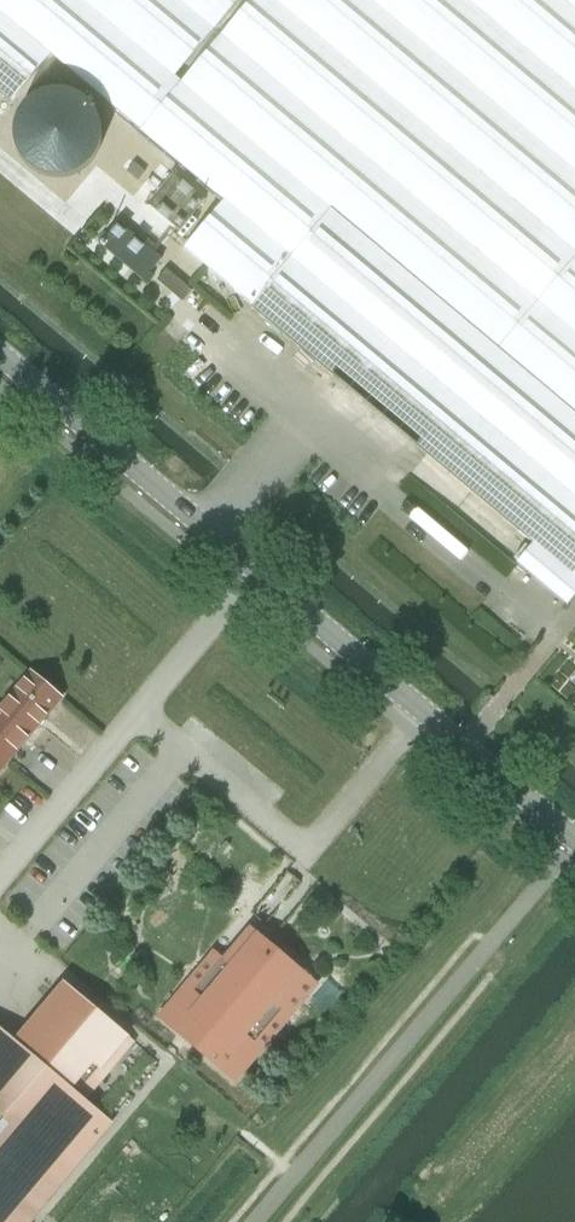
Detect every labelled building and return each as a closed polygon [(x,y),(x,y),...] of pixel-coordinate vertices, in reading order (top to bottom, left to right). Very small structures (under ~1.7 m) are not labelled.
[(140,131),(181,82),(175,76),(239,0),(0,0),(0,13),(51,55),(140,131)] [(249,304),(323,213),(574,428),(574,0),(250,0),(181,82),(140,131),(221,200),(182,248),(249,304)] [(51,55),(0,13),(0,93),(11,102),(51,55)] [(173,174),(148,204),(179,230),(204,201),(173,174)] [(249,304),(248,306),(531,544),(514,563),(565,606),(574,594),(574,428),(323,213),(249,304)] [(98,243),(143,280),(162,258),(117,220),(98,243)] [(157,279),(182,301),(192,290),(166,269),(157,279)] [(31,672),(0,709),(0,769),(7,760),(4,757),(22,735),(26,738),(60,697),(31,672)] [(182,1010),(211,1034),(198,1050),(224,1073),(306,975),(251,928),(182,1010)] [(325,979),(312,996),(327,1007),(340,990),(325,979)] [(66,985),(17,1043),(0,1029),(0,1221),(23,1221),(109,1121),(76,1093),(125,1035),(66,985)]
